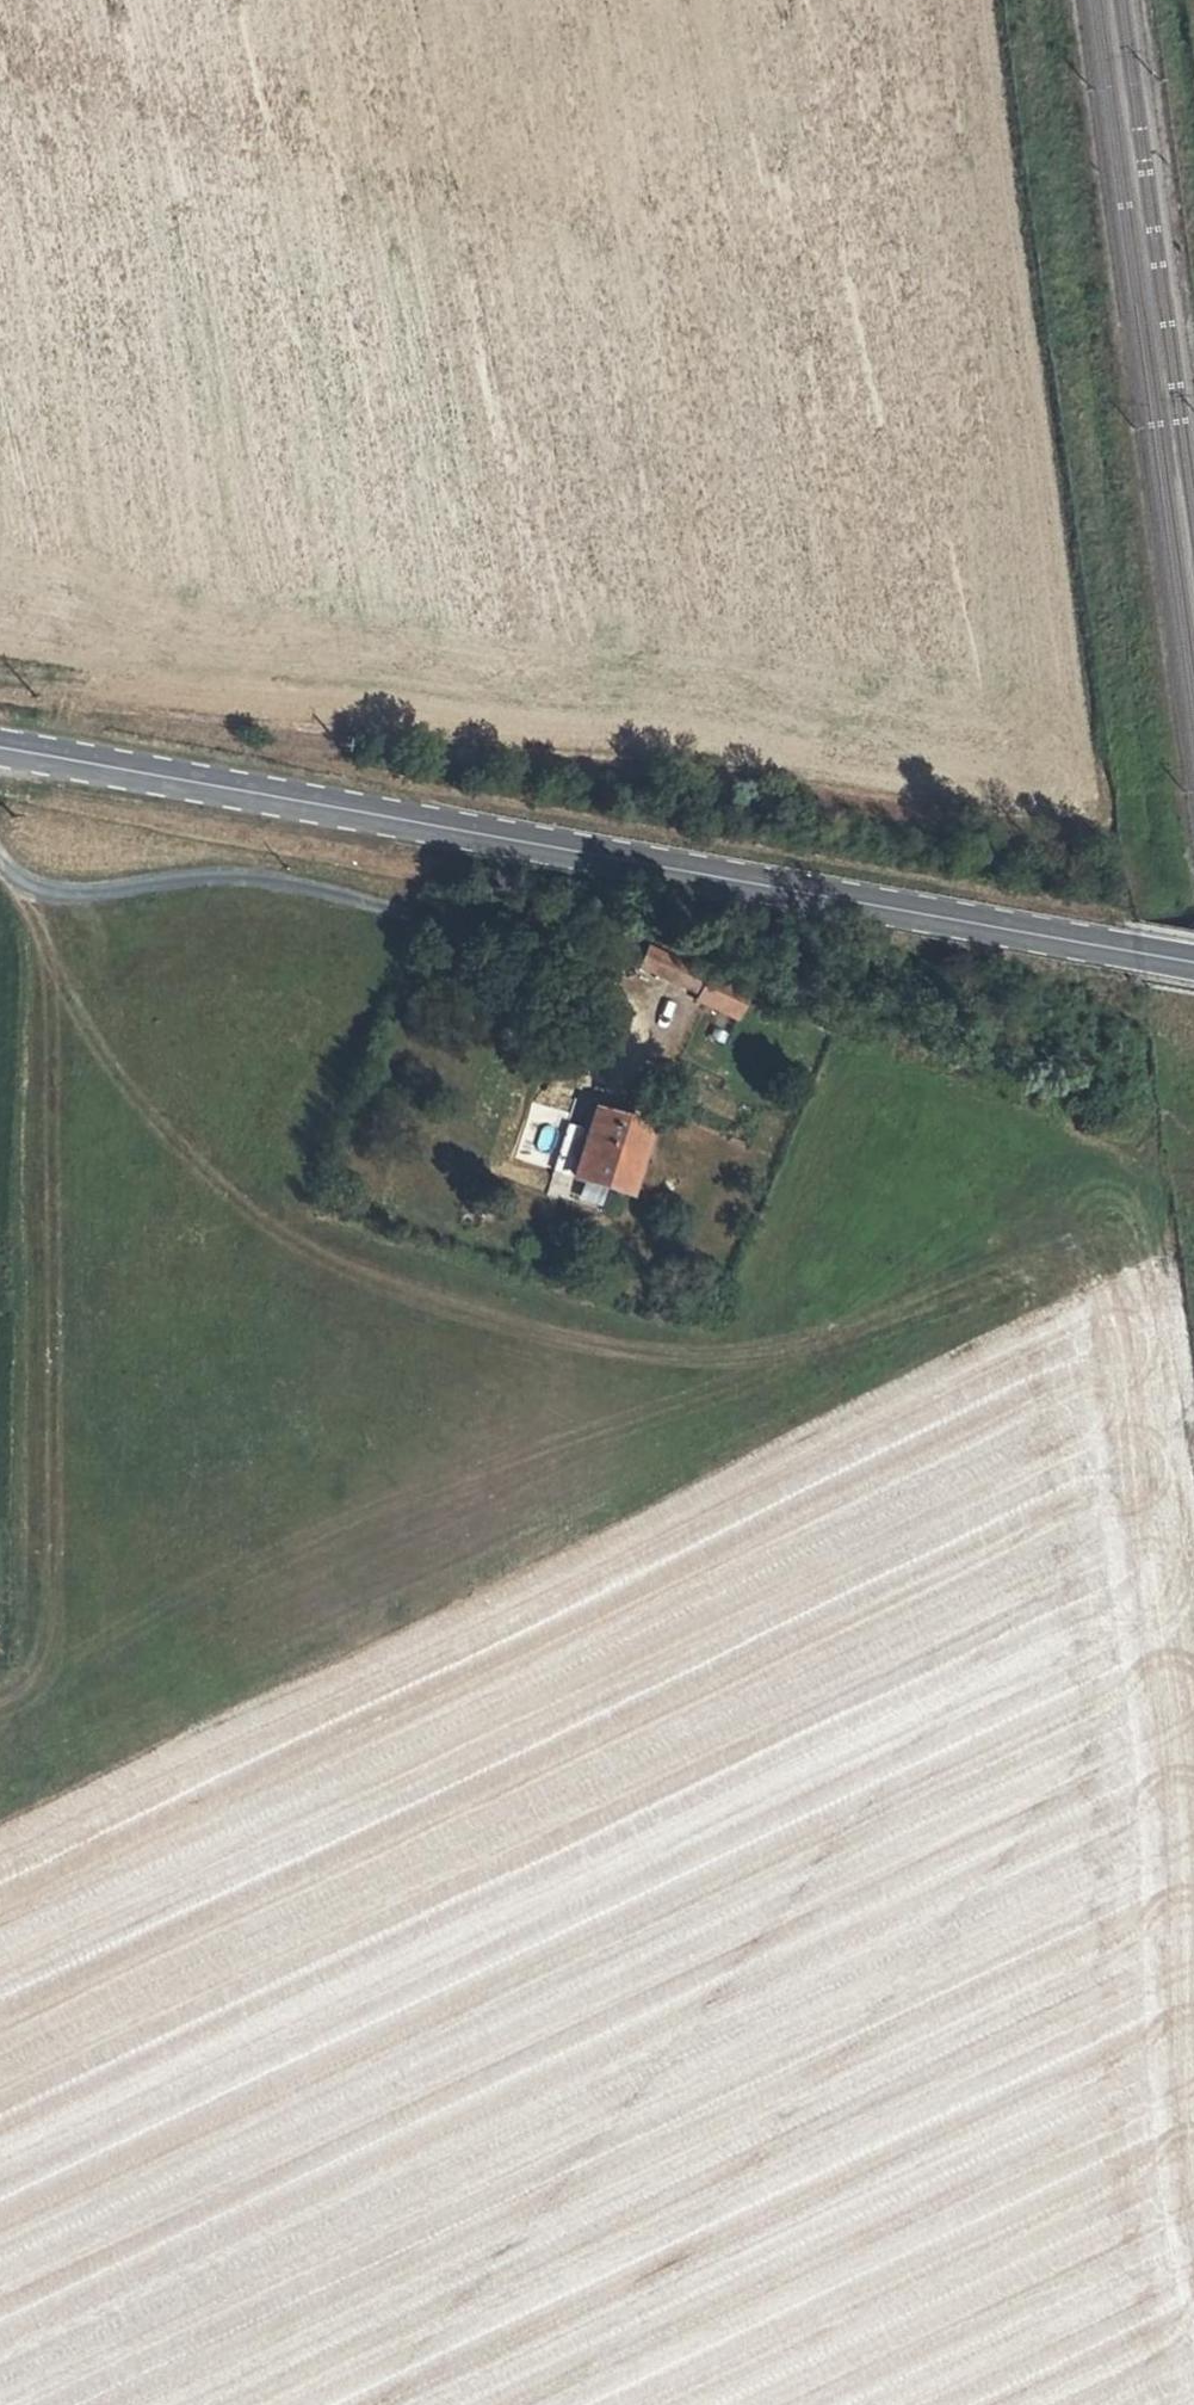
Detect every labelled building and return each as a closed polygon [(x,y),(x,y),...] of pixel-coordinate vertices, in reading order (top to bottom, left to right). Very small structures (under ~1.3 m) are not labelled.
[(651,951),(643,973),(702,998),(699,1005),(739,1022),(751,996),(651,951)] [(591,1111),(571,1179),(624,1195),(641,1131),(607,1122),(608,1115),(591,1111)] [(578,1185),(574,1201),(597,1206),(601,1191),(578,1185)]
